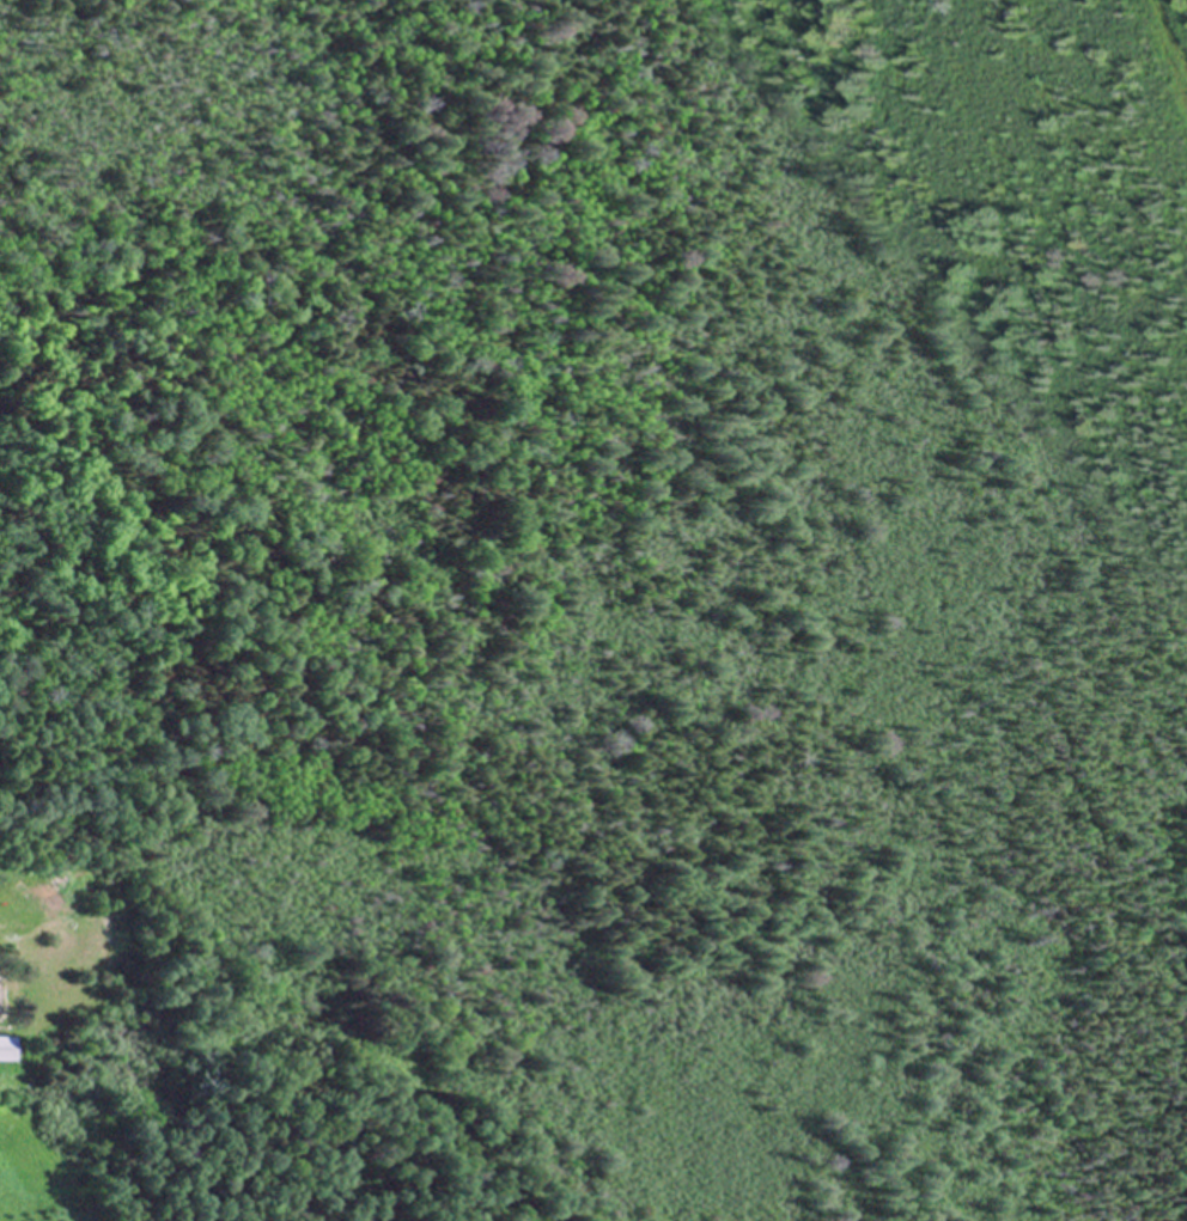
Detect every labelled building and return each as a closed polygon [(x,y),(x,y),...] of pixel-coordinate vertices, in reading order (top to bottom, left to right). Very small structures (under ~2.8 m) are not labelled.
[(0,1035),(0,1059),(11,1059),(11,1035),(0,1035)]
